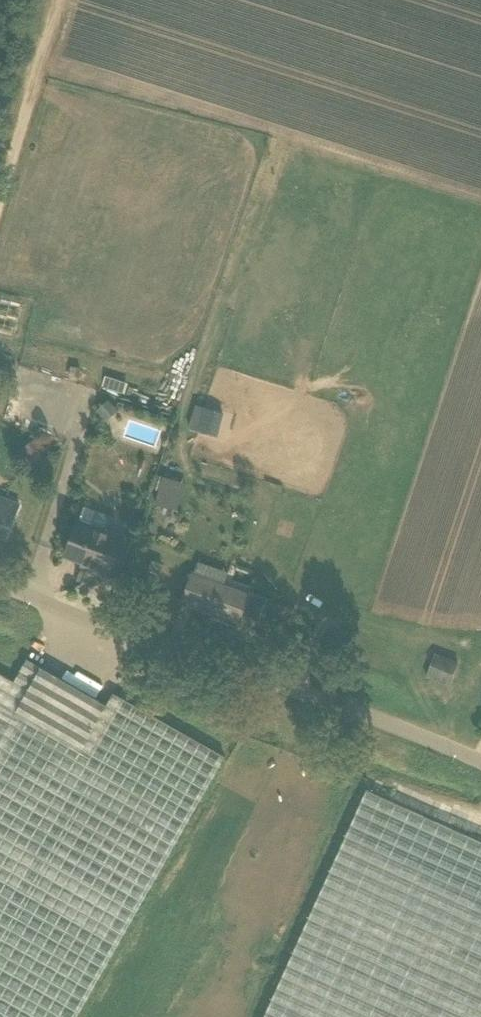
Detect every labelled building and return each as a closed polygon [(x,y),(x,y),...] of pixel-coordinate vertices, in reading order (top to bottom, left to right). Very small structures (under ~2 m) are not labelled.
[(81,378),(83,370),(71,367),(69,376),(81,378)] [(107,421),(119,410),(109,400),(97,411),(107,421)] [(218,437),(224,413),(196,405),(189,429),(218,437)] [(28,461),(46,448),(38,437),(20,450),(28,461)] [(154,503),(178,510),(186,482),(162,475),(154,503)] [(5,538),(19,504),(0,496),(0,536),(5,538)] [(92,569),(109,575),(122,541),(123,538),(79,521),(66,555),(84,562),(83,565),(84,565),(85,562),(93,566),(92,569)] [(160,573),(163,564),(153,560),(150,570),(160,573)] [(192,575),(182,602),(239,622),(249,595),(192,575)] [(449,685),(458,663),(435,654),(426,676),(449,685)] [(226,758),(113,694),(107,706),(27,660),(15,682),(0,674),(0,1016),(80,1016),(226,758)] [(366,790),(265,1016),(480,1016),(480,841),(366,790)]
